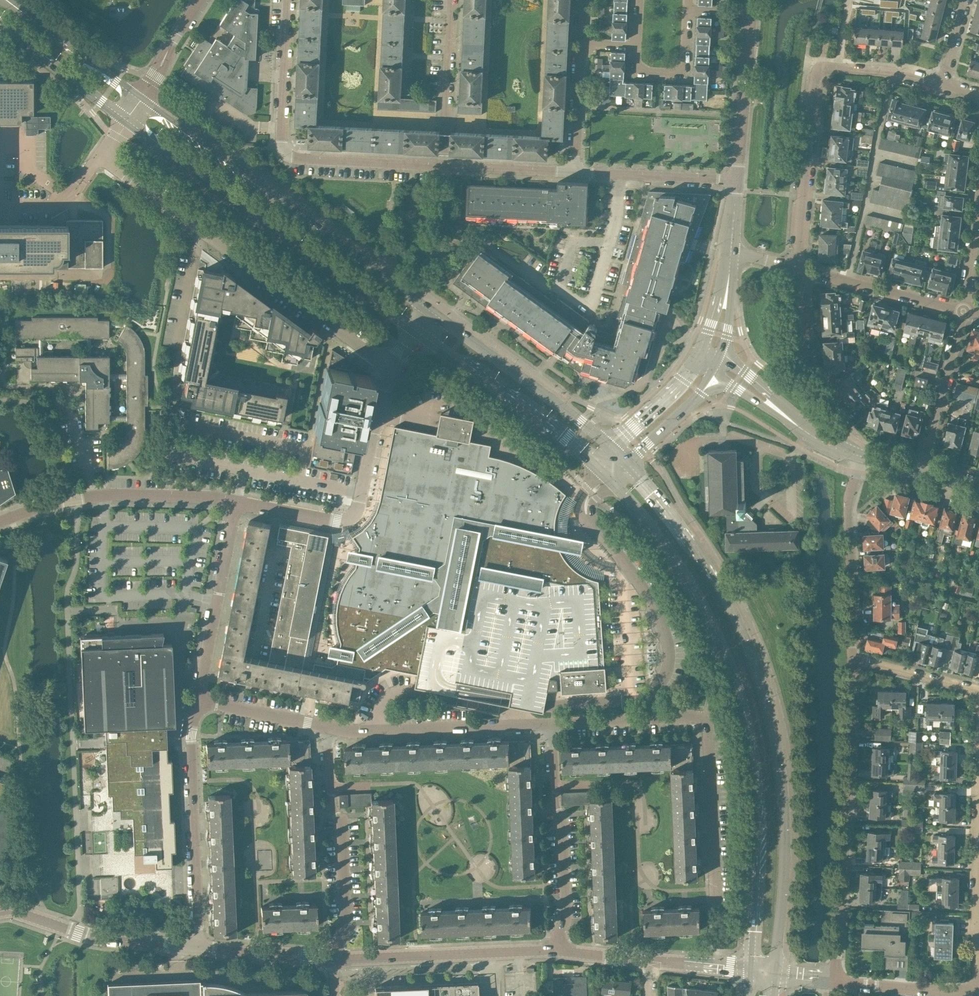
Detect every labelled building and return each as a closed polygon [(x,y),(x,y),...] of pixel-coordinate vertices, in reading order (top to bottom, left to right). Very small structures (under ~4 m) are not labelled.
[(244,87),(244,75),(247,75),(247,73),(248,70),(245,70),(245,58),(254,58),(257,13),(254,13),(255,0),(235,0),(219,24),(235,34),(227,45),(216,38),(213,44),(202,37),(185,64),(187,66),(182,75),(220,100),(221,97),(245,112),(247,113),(248,114),(250,113),(251,113),(253,112),(254,111),(255,109),(256,107),(257,88),(244,87)] [(323,0),(303,0),(302,7),(323,8),(323,0)] [(343,4),(347,4),(346,11),(359,11),(361,11),(361,7),(361,5),(365,5),(365,0),(343,0),(343,4)] [(406,0),(385,0),(385,9),(405,10),(406,0)] [(487,0),(466,0),(465,13),(486,15),(487,0)] [(570,6),(570,1),(559,0),(550,0),(549,16),(570,17),(570,6)] [(628,1),(615,0),(614,0),(614,12),(624,13),(624,1),(628,1)] [(945,2),(937,0),(932,0),(930,5),(929,5),(927,12),(942,16),(945,2)] [(322,22),(323,8),(302,7),(301,21),(322,22)] [(405,24),(405,10),(385,9),(384,23),(405,24)] [(624,13),(614,12),(613,26),(627,26),(627,13),(624,13)] [(939,26),(942,16),(927,12),(926,16),(927,16),(926,22),(939,26)] [(485,28),(486,15),(465,13),(465,27),(485,28)] [(569,32),(570,17),(549,16),(548,31),(569,32)] [(974,16),(970,31),(978,33),(978,17),(974,16)] [(711,30),(711,24),(712,18),(698,17),(697,30),(711,30)] [(321,37),(322,22),(301,21),(301,36),(321,37)] [(935,41),(939,26),(926,22),(924,29),(923,28),(921,37),(935,41)] [(404,38),(404,29),(405,26),(405,24),(384,23),(383,37),(404,38)] [(626,40),(627,26),(613,26),(612,39),(626,40)] [(485,42),(485,28),(465,27),(464,29),(464,41),(485,42)] [(215,37),(223,43),(229,33),(221,28),(215,37)] [(866,43),(867,30),(860,29),(860,28),(856,28),(855,42),(866,43)] [(866,43),(879,44),(879,31),(873,30),(873,29),(867,29),(867,30),(866,43)] [(710,45),(711,30),(697,30),(697,43),(697,44),(710,45)] [(890,45),(891,32),(885,31),(885,30),(879,30),(879,31),(879,44),(890,45)] [(903,46),(903,33),(896,32),(896,31),(891,30),(891,32),(890,45),(903,46)] [(568,46),(569,32),(548,31),(547,45),(568,46)] [(321,52),(321,37),(301,36),(300,51),(321,52)] [(403,52),(404,38),(383,37),(383,53),(403,54),(403,52)] [(484,58),(485,42),(464,41),(463,57),(484,58)] [(710,58),(710,45),(697,44),(696,56),(696,58),(710,58)] [(567,63),(568,46),(547,45),(547,62),(567,63)] [(320,66),(321,52),(300,51),(299,65),(320,66)] [(611,65),(625,65),(625,52),(612,51),(611,65)] [(402,70),(403,55),(403,54),(383,53),(382,69),(402,70)] [(483,72),(484,58),(463,57),(463,59),(462,71),(483,72)] [(709,71),(710,58),(696,58),(695,70),(709,71)] [(977,62),(977,61),(970,59),(967,73),(978,77),(978,63),(977,62)] [(566,79),(567,63),(547,62),(546,78),(566,79)] [(624,79),(625,65),(611,65),(602,64),(596,64),(596,70),(611,71),(610,81),(624,82),(624,79)] [(319,83),(320,66),(299,65),(298,82),(319,83)] [(402,82),(402,70),(382,69),(381,83),(402,84),(402,82)] [(709,86),(709,71),(695,70),(695,82),(698,82),(698,86),(709,86)] [(482,88),(483,72),(462,71),(462,85),(461,87),(482,88)] [(565,95),(566,79),(546,78),(545,94),(565,95)] [(21,123),(21,116),(21,113),(23,113),(33,113),(33,104),(33,100),(32,81),(0,81),(0,123),(21,123)] [(623,96),(624,82),(610,81),(609,95),(623,96)] [(318,99),(319,83),(298,82),(298,98),(318,99)] [(637,96),(638,83),(626,82),(626,83),(624,82),(623,96),(637,96)] [(401,98),(402,85),(402,84),(381,83),(380,97),(383,97),(389,98),(395,98),(401,98)] [(653,84),(638,83),(637,96),(652,97),(653,84)] [(678,98),(679,85),(665,84),(665,98),(678,98)] [(692,86),(679,85),(678,98),(694,99),(695,89),(692,89),(692,86)] [(708,100),(708,93),(709,86),(698,86),(698,89),(695,89),(694,99),(708,100)] [(834,95),(834,99),(852,102),(853,95),(862,96),(862,91),(850,89),(850,88),(837,86),(836,93),(834,95)] [(481,102),(482,88),(461,87),(461,101),(463,101),(470,102),(476,102),(481,102)] [(565,109),(565,95),(545,94),(544,107),(565,109)] [(317,112),(318,99),(298,98),(297,111),(317,112)] [(851,110),(852,102),(834,99),(833,106),(834,107),(834,113),(851,115),(861,116),(864,116),(865,112),(851,110)] [(899,121),(903,104),(892,100),(887,118),(899,121)] [(909,124),(914,106),(903,104),(899,121),(909,124)] [(925,109),(914,106),(909,124),(920,127),(925,109)] [(564,124),(565,109),(544,107),(543,123),(564,124)] [(317,125),(317,112),(297,111),(296,125),(311,126),(317,125)] [(939,131),(943,114),(932,111),(931,118),(927,117),(924,128),(934,130),(932,137),(937,139),(939,131)] [(861,121),(861,116),(851,115),(834,113),(833,118),(831,120),(831,123),(832,124),(832,126),(855,129),(856,120),(861,121)] [(954,117),(943,114),(939,131),(954,135),(957,125),(952,124),(954,117)] [(37,116),(26,116),(26,124),(26,135),(35,135),(38,135),(38,129),(46,129),(50,129),(50,116),(37,116)] [(973,122),(962,119),(957,136),(969,139),(969,138),(970,139),(972,134),(970,133),(973,122)] [(563,138),(564,125),(564,124),(543,123),(543,137),(548,138),(563,138)] [(327,147),(328,126),(317,125),(311,126),(310,146),(327,147)] [(343,147),(344,127),(328,126),(327,147),(343,147)] [(358,148),(359,127),(344,127),(343,147),(358,148)] [(374,149),(375,128),(359,127),(358,148),(374,149)] [(390,150),(391,129),(375,128),(374,149),(390,150)] [(406,151),(407,130),(391,129),(390,150),(406,151)] [(423,151),(424,131),(407,130),(406,151),(423,151)] [(440,132),(424,131),(423,151),(439,152),(440,132)] [(468,154),(469,133),(452,132),(451,153),(468,154)] [(484,154),(485,134),(469,133),(468,154),(484,154)] [(501,155),(502,135),(485,134),(484,154),(501,155)] [(872,143),(873,135),(862,134),(861,142),(872,143)] [(516,156),(518,135),(502,135),(501,155),(516,156)] [(532,157),(533,136),(518,135),(516,156),(532,157)] [(852,149),(853,138),(832,135),(831,136),(830,138),(829,146),(847,148),(852,149)] [(548,158),(548,138),(543,137),(533,136),(532,157),(548,158)] [(884,149),(887,140),(880,138),(878,148),(884,149)] [(957,151),(960,141),(953,139),(951,149),(957,151)] [(890,151),(892,141),(887,140),(884,149),(890,151)] [(896,152),(898,143),(892,141),(890,151),(896,152)] [(902,154),(904,144),(898,143),(896,152),(902,154)] [(908,155),(910,146),(904,144),(902,154),(908,155)] [(846,155),(847,148),(829,146),(827,155),(829,156),(829,158),(850,161),(851,155),(846,155)] [(922,149),(916,147),(913,157),(920,158),(922,149)] [(944,161),(944,164),(966,167),(968,156),(946,153),(945,161),(944,161)] [(845,181),(846,175),(853,176),(853,174),(867,176),(869,161),(857,160),(856,166),(846,165),(846,169),(828,167),(827,172),(826,172),(825,179),(845,181)] [(882,175),(885,164),(879,162),(876,174),(882,175)] [(889,177),(892,165),(885,164),(882,175),(889,177)] [(965,178),(966,167),(944,164),(943,169),(948,170),(947,176),(965,178)] [(895,178),(898,167),(892,165),(889,177),(895,178)] [(901,180),(904,169),(898,167),(895,178),(901,180)] [(907,181),(910,170),(904,169),(901,180),(907,181)] [(913,183),(916,172),(910,170),(907,181),(913,183)] [(909,198),(913,183),(907,181),(901,180),(895,178),(889,177),(882,175),(879,190),(885,192),(891,193),(897,195),(903,196),(909,198)] [(963,189),(965,178),(947,176),(942,175),(941,182),(946,183),(945,187),(963,189)] [(844,194),(845,181),(825,179),(824,186),(826,186),(825,192),(844,194)] [(565,195),(566,182),(561,181),(561,182),(558,181),(558,189),(468,184),(466,215),(558,220),(558,225),(561,225),(564,225),(564,222),(565,208),(565,195)] [(937,182),(927,181),(926,188),(936,189),(937,182)] [(588,196),(588,193),(589,183),(566,182),(565,195),(588,196)] [(876,202),(879,190),(873,188),(870,200),(876,202)] [(882,203),(885,192),(879,190),(876,202),(882,203)] [(961,209),(962,197),(945,195),(946,191),(937,190),(936,195),(939,195),(938,205),(935,205),(935,209),(943,210),(949,211),(949,208),(961,209)] [(693,241),(711,194),(649,191),(639,226),(658,231),(693,241)] [(888,205),(891,193),(885,192),(882,203),(888,205)] [(894,206),(897,195),(891,193),(888,205),(894,206)] [(587,209),(588,196),(565,195),(565,208),(587,209)] [(900,208),(903,196),(897,195),(894,206),(900,208)] [(906,209),(909,198),(903,196),(900,208),(906,209)] [(849,202),(824,199),(822,212),(841,213),(842,207),(848,207),(849,202)] [(346,204),(343,208),(352,215),(355,211),(346,204)] [(586,223),(587,209),(565,208),(564,222),(586,223)] [(934,214),(942,215),(941,226),(958,228),(960,217),(943,215),(943,210),(935,209),(934,214)] [(840,221),(841,213),(822,212),(821,224),(846,227),(845,231),(855,232),(855,231),(855,226),(846,226),(846,222),(840,221)] [(2,267),(4,267),(31,267),(33,267),(69,268),(71,268),(82,268),(102,268),(102,221),(77,220),(67,220),(66,220),(66,225),(51,225),(0,225),(0,267),(2,267)] [(957,238),(958,228),(937,225),(936,236),(939,236),(957,238)] [(653,250),(658,231),(639,226),(634,245),(653,250)] [(693,243),(693,241),(658,231),(653,250),(647,270),(642,289),(630,286),(629,291),(627,297),(662,308),(664,307),(667,305),(669,304),(670,299),(667,298),(668,297),(679,260),(685,262),(693,243)] [(911,243),(913,233),(903,232),(903,234),(908,243),(911,243)] [(899,244),(902,235),(895,233),(893,242),(899,244)] [(839,235),(821,234),(820,247),(838,248),(839,235)] [(955,250),(957,239),(939,236),(936,236),(934,236),(932,247),(955,250)] [(869,270),(874,253),(876,244),(877,242),(872,241),(870,252),(863,250),(858,268),(859,268),(860,270),(864,271),(866,269),(869,270)] [(880,273),(885,256),(880,254),(882,245),(876,244),(874,253),(869,270),(872,271),(873,273),(877,274),(879,273),(880,273)] [(647,270),(653,250),(634,245),(628,264),(647,270)] [(556,303),(530,284),(479,247),(453,283),(530,339),(532,337),(580,372),(581,372),(581,374),(625,386),(643,374),(662,308),(627,297),(624,296),(612,338),(608,336),(608,334),(603,333),(602,333),(602,335),(599,334),(597,333),(598,330),(598,329),(597,328),(593,324),(592,324),(591,324),(590,325),(589,325),(588,324),(590,321),(559,298),(556,303)] [(837,259),(838,248),(820,247),(819,259),(829,259),(829,261),(835,261),(835,259),(837,259)] [(903,260),(904,256),(894,253),(888,275),(891,276),(892,278),(897,279),(898,278),(899,278),(903,260)] [(948,255),(944,271),(939,288),(942,289),(943,291),(947,292),(949,291),(950,291),(951,290),(952,290),(954,285),(952,285),(955,274),(949,272),(952,263),(957,265),(958,258),(948,255)] [(910,281),(915,263),(903,260),(899,278),(900,280),(905,281),(910,281)] [(926,279),(928,271),(924,270),(925,266),(915,263),(910,281),(913,282),(913,283),(918,284),(920,283),(922,278),(926,279)] [(642,289),(647,270),(628,264),(623,284),(630,286),(642,289)] [(308,330),(243,284),(222,268),(221,273),(203,270),(198,269),(178,376),(182,377),(187,378),(184,396),(190,398),(193,398),(192,401),(191,406),(281,423),(282,419),(285,403),(287,404),(290,388),(277,386),(215,374),(226,313),(236,315),(233,327),(251,330),(249,338),(267,342),(265,350),(283,353),(281,362),(297,365),(299,356),(311,359),(314,339),(320,332),(311,325),(308,330)] [(939,288),(944,271),(933,268),(932,272),(928,271),(926,279),(930,280),(928,286),(929,286),(930,288),(934,289),(936,287),(939,288)] [(834,292),(821,293),(822,300),(820,301),(821,308),(839,306),(839,300),(847,299),(848,295),(840,293),(834,294),(834,292)] [(860,299),(857,309),(863,310),(866,300),(860,299)] [(880,329),(886,306),(879,304),(878,306),(873,304),(868,323),(872,324),(872,327),(880,329)] [(840,319),(839,306),(821,308),(821,313),(822,314),(823,320),(840,319)] [(893,308),(886,306),(880,329),(888,331),(889,329),(894,330),(898,311),(893,310),(893,308)] [(916,334),(920,316),(908,313),(903,330),(910,332),(907,344),(913,346),(916,334)] [(927,339),(933,319),(920,316),(916,334),(923,336),(923,338),(927,339)] [(109,355),(90,355),(90,338),(109,338),(109,320),(97,320),(97,317),(31,317),(31,320),(15,320),(15,338),(38,338),(38,347),(15,347),(15,360),(30,360),(31,379),(82,379),(84,381),(85,382),(85,428),(98,427),(97,422),(109,422),(109,419),(126,419),(126,436),(126,438),(125,440),(124,442),(123,443),(122,444),(120,446),(117,448),(114,449),(111,450),(108,450),(108,468),(112,468),(117,467),(121,466),(125,464),(128,462),(133,458),(137,454),(140,450),(142,446),(143,443),(144,438),(145,436),(145,432),(145,405),(148,405),(147,374),(145,374),(145,355),(144,351),(143,347),(143,344),(142,342),(140,339),(139,337),(137,334),(135,332),(132,329),(130,327),(126,324),(117,340),(119,341),(120,342),(122,344),(124,347),(124,348),(125,349),(126,352),(126,353),(126,355),(126,373),(109,373),(109,355)] [(844,319),(840,319),(823,320),(823,325),(822,327),(822,330),(824,331),(824,333),(837,332),(837,337),(855,336),(854,331),(848,332),(847,319),(844,319)] [(945,322),(933,319),(927,339),(933,341),(934,338),(941,340),(945,322)] [(973,328),(973,330),(972,330),(967,348),(978,351),(978,330),(973,328)] [(891,336),(887,349),(892,350),(896,337),(891,336)] [(838,342),(824,342),(824,348),(823,349),(823,355),(841,354),(841,342),(841,341),(838,342)] [(872,357),(874,350),(868,348),(866,355),(872,357)] [(309,466),(350,475),(358,436),(360,423),(363,424),(367,406),(370,388),(367,388),(370,375),(370,373),(351,361),(337,352),(333,350),(332,349),(328,367),(316,428),(311,453),(309,466)] [(842,361),(841,354),(823,355),(824,372),(826,374),(828,374),(830,373),(831,372),(831,370),(837,370),(838,368),(843,367),(844,367),(844,360),(842,361)] [(850,369),(857,363),(856,362),(853,364),(853,361),(849,362),(849,367),(844,367),(843,367),(843,373),(843,374),(850,368),(850,369)] [(858,362),(857,363),(850,369),(854,374),(862,367),(858,362)] [(906,369),(898,367),(894,382),(902,384),(906,369)] [(840,397),(843,400),(858,387),(852,381),(854,379),(850,375),(839,384),(841,387),(837,390),(841,394),(840,395),(840,397)] [(927,379),(916,376),(913,385),(925,388),(927,379)] [(874,401),(878,393),(870,388),(863,394),(858,387),(843,400),(846,404),(849,404),(850,404),(854,408),(857,405),(859,408),(866,401),(869,405),(874,401)] [(918,390),(911,389),(909,396),(916,398),(918,390)] [(882,428),(886,410),(888,404),(879,401),(881,394),(878,393),(874,401),(869,405),(868,406),(874,408),(873,412),(870,411),(868,418),(867,418),(865,418),(865,419),(865,421),(865,423),(868,424),(882,428)] [(899,413),(886,410),(882,428),(888,429),(890,429),(895,430),(899,413)] [(917,417),(908,414),(903,432),(905,433),(905,434),(911,436),(912,434),(913,432),(917,433),(923,412),(918,411),(917,417)] [(491,445),(470,441),(472,435),(472,431),(473,429),(474,421),(474,420),(475,419),(473,419),(464,417),(463,417),(453,415),(452,415),(443,413),(442,412),(441,414),(440,422),(439,423),(439,424),(439,425),(438,433),(437,434),(395,426),(380,501),(378,508),(377,512),(374,517),(371,521),(364,529),(353,536),(360,547),(359,552),(358,556),(357,563),(356,567),(350,574),(345,583),(341,592),(341,593),(341,594),(338,602),(338,603),(337,612),(337,613),(337,622),(337,623),(338,632),(339,633),(341,642),(340,648),(338,658),(352,661),(364,658),(372,653),(383,669),(386,668),(401,671),(418,674),(415,688),(423,689),(428,690),(444,693),(447,694),(501,704),(519,708),(544,713),(544,711),(546,699),(547,696),(548,689),(562,689),(562,693),(566,692),(570,692),(573,692),(603,690),(605,690),(607,690),(607,688),(606,679),(606,677),(605,668),(605,666),(604,666),(602,667),(600,647),(599,632),(599,620),(597,598),(597,593),(596,580),(594,579),(593,579),(592,579),(590,578),(589,577),(587,577),(586,576),(585,575),(583,575),(582,574),(581,573),(580,572),(578,572),(577,571),(576,570),(575,569),(574,568),(572,567),(571,566),(570,565),(569,564),(568,562),(567,561),(566,560),(565,559),(564,557),(563,556),(563,554),(562,553),(559,547),(560,548),(560,546),(561,546),(561,547),(562,547),(563,547),(564,547),(564,546),(565,546),(566,545),(566,544),(567,544),(567,543),(567,542),(567,541),(567,540),(567,539),(566,539),(566,538),(565,538),(564,537),(563,537),(562,537),(562,536),(556,535),(555,529),(555,527),(555,526),(555,524),(555,523),(555,521),(556,520),(556,519),(556,517),(556,516),(557,514),(557,513),(557,511),(558,510),(558,508),(559,507),(559,506),(560,504),(561,503),(561,501),(562,500),(563,499),(564,498),(564,496),(565,495),(566,494),(557,487),(557,486),(554,484),(548,480),(539,474),(530,469),(529,469),(521,465),(520,465),(511,461),(508,460),(499,458),(489,456),(491,445)] [(947,439),(946,443),(959,446),(966,419),(958,417),(956,425),(949,423),(945,438),(947,439)] [(975,431),(969,450),(978,453),(978,432),(975,431)] [(723,450),(709,450),(709,453),(704,453),(706,510),(710,510),(710,513),(727,512),(743,512),(743,510),(743,509),(746,509),(746,501),(744,501),(742,459),(741,459),(741,452),(736,452),(736,450),(723,450)] [(7,469),(0,469),(0,505),(12,497),(10,495),(14,492),(7,469)] [(885,497),(883,506),(891,515),(892,511),(904,514),(908,497),(907,496),(906,495),(903,494),(901,495),(897,494),(895,502),(892,501),(892,499),(885,497)] [(922,519),(927,502),(915,499),(911,516),(922,519)] [(927,502),(922,519),(921,524),(927,526),(930,521),(934,522),(939,505),(927,502)] [(869,512),(868,513),(880,527),(889,519),(877,506),(873,509),(871,509),(869,511),(869,512)] [(940,527),(936,541),(942,542),(944,532),(951,534),(957,511),(945,508),(940,527)] [(752,518),(753,517),(750,514),(747,512),(746,513),(743,510),(743,512),(727,512),(727,532),(725,532),(726,550),(799,547),(799,530),(762,531),(757,531),(757,523),(752,518)] [(963,513),(959,530),(958,535),(955,535),(953,542),(961,544),(963,537),(970,539),(976,516),(963,513)] [(220,674),(299,689),(304,691),(360,701),(363,684),(364,684),(365,684),(366,684),(367,684),(367,683),(368,682),(368,681),(367,680),(383,669),(372,653),(364,658),(352,661),(338,658),(338,662),(332,666),(310,662),(304,660),(329,535),(280,526),(278,538),(279,538),(278,544),(292,546),(269,664),(242,659),(267,531),(270,531),(272,524),(250,520),(220,674)] [(882,535),(864,536),(864,541),(863,542),(863,545),(864,546),(865,548),(883,547),(882,535)] [(883,548),(869,549),(869,554),(865,555),(865,557),(864,558),(864,560),(865,561),(866,567),(884,566),(884,562),(886,562),(885,554),(889,553),(889,550),(883,550),(883,548)] [(937,586),(939,580),(930,577),(928,584),(937,586)] [(890,585),(880,585),(880,593),(874,593),(875,598),(890,598),(890,585)] [(960,593),(972,594),(973,587),(961,586),(960,593)] [(899,598),(890,598),(875,598),(875,608),(899,608),(899,603),(899,598)] [(899,617),(899,608),(875,608),(875,617),(899,617)] [(918,623),(914,640),(920,642),(917,652),(916,652),(915,657),(920,658),(920,660),(928,662),(933,643),(935,634),(927,632),(928,629),(918,626),(918,623)] [(933,643),(928,662),(935,664),(936,663),(942,664),(943,659),(941,659),(945,646),(950,647),(953,634),(947,632),(946,636),(935,634),(933,643)] [(171,643),(161,643),(163,633),(102,636),(80,637),(84,729),(105,728),(108,794),(112,794),(113,809),(120,809),(120,817),(132,816),(134,853),(143,853),(143,859),(155,859),(155,867),(172,866),(171,851),(175,851),(174,820),(170,820),(169,791),(173,791),(171,760),(167,760),(166,725),(175,725),(171,643)] [(869,634),(865,647),(882,651),(884,644),(890,645),(895,647),(897,642),(898,636),(884,633),(884,636),(880,635),(879,637),(869,634)] [(951,661),(950,666),(955,667),(955,669),(963,671),(967,652),(959,650),(961,641),(958,641),(959,635),(953,634),(950,647),(956,649),(952,661),(951,661)] [(898,636),(897,642),(909,645),(910,639),(898,636)] [(963,671),(970,673),(971,672),(977,673),(978,668),(976,668),(978,657),(978,658),(978,646),(977,645),(975,654),(967,652),(963,671)] [(891,705),(892,690),(879,689),(878,704),(873,704),(872,714),(883,714),(884,705),(891,705)] [(905,705),(906,690),(892,690),(891,705),(899,705),(899,715),(910,715),(910,705),(905,705)] [(940,718),(941,701),(927,701),(926,722),(932,723),(933,717),(940,718)] [(954,702),(941,701),(940,718),(947,718),(947,723),(953,723),(954,702)] [(891,728),(876,728),(875,739),(890,740),(891,728)] [(950,743),(951,732),(940,731),(939,743),(950,743)] [(275,762),(274,739),(271,739),(271,741),(261,741),(262,763),(275,762)] [(288,762),(288,740),(277,741),(277,739),(274,739),(275,762),(288,762)] [(509,762),(508,741),(498,741),(498,739),(492,739),(492,741),(471,742),(471,740),(465,741),(465,743),(444,743),(444,741),(438,742),(438,744),(417,745),(417,743),(411,743),(411,745),(390,746),(390,744),(384,744),(384,746),(363,747),(363,745),(357,745),(357,747),(346,748),(347,769),(509,762)] [(248,764),(247,740),(244,740),(244,742),(234,742),(235,764),(248,764)] [(262,763),(261,741),(250,742),(250,740),(247,740),(248,764),(262,763)] [(309,761),(309,740),(288,740),(288,762),(309,761)] [(531,761),(530,740),(509,741),(508,741),(509,762),(531,761)] [(221,765),(220,741),(217,741),(217,743),(206,744),(207,765),(221,765)] [(235,764),(234,742),(223,743),(223,741),(220,741),(221,765),(235,764)] [(658,767),(657,742),(654,743),(654,745),(644,745),(645,767),(658,767)] [(672,766),(671,744),(660,744),(660,742),(657,742),(658,767),(672,766)] [(645,767),(644,745),(633,745),(633,743),(630,744),(631,768),(645,767)] [(631,768),(630,744),(627,744),(628,746),(617,746),(618,768),(631,768)] [(693,765),(692,744),(671,744),(672,766),(693,765)] [(604,769),(603,745),(600,745),(601,747),(590,747),(591,769),(604,769)] [(618,768),(617,746),(606,747),(606,745),(603,745),(604,769),(618,768)] [(577,770),(576,746),(573,746),(574,748),(562,749),(563,770),(577,770)] [(591,769),(590,747),(579,748),(579,746),(576,746),(577,770),(591,769)] [(894,747),(873,746),(872,759),(888,760),(888,752),(894,753),(894,747)] [(935,754),(935,762),(940,762),(956,763),(956,750),(935,749),(935,754)] [(888,768),(888,760),(872,759),(872,773),(893,774),(893,768),(888,768)] [(311,776),(310,770),(310,765),(309,761),(288,762),(289,780),(313,779),(313,776),(311,776)] [(532,777),(531,766),(531,761),(509,762),(510,781),(534,780),(534,777),(532,777)] [(934,770),(934,776),(955,777),(956,763),(940,762),(940,770),(934,770)] [(694,780),(693,769),(693,765),(672,766),(672,784),(696,783),(696,780),(694,780)] [(311,792),(311,782),(313,782),(313,779),(289,780),(290,793),(311,792)] [(532,793),(532,782),(534,782),(534,780),(510,781),(511,794),(532,793)] [(913,795),(914,788),(914,782),(903,782),(903,794),(913,795)] [(695,796),(694,785),(696,785),(696,783),(672,784),(673,797),(695,796)] [(892,790),(871,788),(870,802),(886,803),(886,795),(892,795),(892,790)] [(934,797),(933,805),(939,805),(955,805),(955,792),(934,791),(934,797)] [(312,803),(311,792),(290,793),(290,807),(314,806),(314,803),(312,803)] [(348,806),(347,793),(339,794),(339,806),(348,806)] [(533,804),(532,793),(511,794),(511,807),(535,806),(535,804),(533,804)] [(236,933),(230,795),(208,795),(209,807),(207,807),(207,812),(209,812),(210,834),(208,834),(208,839),(210,839),(211,861),(209,861),(209,866),(211,866),(212,888),(210,888),(211,893),(212,893),(213,915),(211,915),(212,920),(214,920),(214,934),(236,933)] [(695,807),(695,796),(673,797),(673,811),(697,810),(697,807),(695,807)] [(613,812),(612,798),(591,799),(591,803),(591,810),(589,810),(589,813),(613,812)] [(393,799),(371,800),(371,805),(372,812),(370,812),(370,817),(372,817),(393,816),(393,799)] [(886,810),(886,803),(870,802),(869,815),(890,817),(891,811),(886,810)] [(933,812),(933,818),(954,819),(955,805),(939,805),(939,812),(933,812)] [(313,819),(312,809),(314,809),(314,806),(290,807),(291,820),(313,819)] [(534,820),(533,809),(535,809),(535,806),(511,807),(512,821),(534,820)] [(696,823),(695,813),(697,812),(697,810),(673,811),(674,824),(696,823)] [(614,825),(613,812),(589,813),(589,816),(591,816),(592,826),(614,825)] [(394,829),(393,816),(372,817),(372,830),(394,829)] [(313,830),(313,819),(291,820),(291,834),(315,833),(315,830),(313,830)] [(534,831),(534,820),(512,821),(513,834),(536,833),(536,831),(534,831)] [(696,834),(696,823),(674,824),(675,838),(698,837),(698,834),(696,834)] [(614,839),(614,825),(592,826),(592,837),(590,837),(590,840),(614,839)] [(395,843),(394,829),(372,830),(373,839),(371,839),(371,844),(373,844),(395,843)] [(890,832),(868,831),(867,844),(883,845),(884,837),(889,838),(890,832)] [(314,846),(313,836),(315,835),(315,833),(291,834),(292,847),(314,846)] [(535,847),(534,836),(536,836),(536,833),(513,834),(513,848),(535,847)] [(954,847),(954,834),(933,833),(933,839),(938,839),(938,847),(954,847)] [(697,850),(696,839),(698,839),(698,837),(675,838),(675,851),(697,850)] [(615,852),(614,839),(590,840),(591,843),(593,843),(593,853),(615,852)] [(395,857),(395,843),(373,844),(374,858),(395,857)] [(883,853),(883,845),(867,844),(867,857),(888,859),(888,853),(883,853)] [(314,857),(314,846),(292,847),(293,861),(316,860),(316,857),(314,857)] [(535,858),(535,847),(513,848),(514,861),(537,860),(537,858),(535,858)] [(953,861),(954,847),(938,847),(938,854),(932,854),(932,860),(953,861)] [(697,861),(697,850),(675,851),(676,865),(699,864),(699,861),(697,861)] [(615,866),(615,852),(593,853),(593,864),(591,864),(592,867),(615,866)] [(396,870),(395,857),(374,858),(374,865),(372,866),(372,871),(374,871),(396,870)] [(315,874),(314,863),(316,862),(316,860),(293,861),(293,875),(315,874)] [(536,874),(535,864),(535,863),(537,863),(537,860),(514,861),(514,875),(536,874)] [(698,878),(698,869),(698,866),(699,866),(699,864),(676,865),(676,879),(698,878)] [(616,879),(615,866),(592,867),(592,870),(594,870),(594,880),(616,879)] [(910,873),(910,867),(900,866),(899,872),(900,872),(900,879),(909,879),(909,873),(910,873)] [(396,884),(396,870),(374,871),(375,885),(396,884)] [(860,885),(875,887),(881,887),(882,873),(861,872),(860,885)] [(958,876),(936,875),(936,881),(942,881),(942,889),(958,890),(958,876)] [(616,893),(616,879),(594,880),(595,891),(593,891),(593,894),(616,893)] [(397,897),(396,884),(375,885),(375,892),(373,892),(373,898),(375,898),(397,897)] [(875,894),(875,887),(860,885),(859,898),(880,900),(881,895),(875,894)] [(957,903),(958,890),(942,889),(941,897),(936,897),(936,903),(957,903)] [(617,906),(616,893),(593,894),(593,897),(595,897),(595,907),(617,906)] [(398,912),(397,897),(375,898),(376,913),(398,912)] [(317,926),(316,904),(305,904),(305,902),(302,903),(303,926),(317,926)] [(303,926),(302,903),(299,903),(299,905),(289,905),(289,927),(303,926)] [(276,927),(275,904),(272,904),(272,906),(261,906),(262,928),(276,927)] [(289,927),(289,905),(278,906),(278,904),(275,904),(276,927),(289,927)] [(518,929),(517,905),(514,905),(514,907),(503,908),(504,930),(518,929)] [(532,928),(531,907),(520,907),(520,905),(517,905),(518,929),(532,928)] [(504,930),(503,908),(493,908),(493,906),(490,907),(491,930),(504,930)] [(618,920),(617,906),(595,907),(596,918),(594,918),(594,921),(618,920)] [(686,930),(685,906),(682,907),(683,908),(672,909),(673,930),(686,930)] [(700,929),(699,908),(688,908),(688,906),(685,906),(686,930),(700,929)] [(491,930),(490,907),(487,907),(487,909),(476,909),(477,931),(491,930)] [(659,931),(658,907),(655,908),(656,910),(644,910),(646,932),(659,931)] [(673,930),(672,909),(661,909),(661,907),(658,907),(659,931),(673,930)] [(464,931),(463,908),(460,908),(460,910),(449,910),(450,932),(464,931)] [(477,931),(476,909),(466,910),(466,908),(463,908),(464,931),(477,931)] [(437,933),(436,909),(433,909),(433,911),(422,912),(423,933),(437,933)] [(450,932),(449,910),(439,911),(439,909),(436,909),(437,933),(450,932)] [(895,958),(907,959),(907,970),(908,959),(910,910),(873,909),(882,910),(881,924),(864,923),(864,932),(863,932),(863,945),(863,944),(886,945),(886,953),(885,966),(895,966),(895,958)] [(398,924),(398,912),(376,913),(376,919),(374,920),(374,925),(376,925),(398,924)] [(618,937),(618,920),(594,921),(594,924),(596,924),(597,938),(618,937)] [(935,931),(934,956),(952,957),(953,922),(935,921),(935,922),(932,922),(932,931),(935,931)] [(399,938),(398,924),(376,925),(377,939),(399,938)] [(553,978),(554,995),(587,995),(586,976),(575,977),(575,983),(562,984),(562,977),(553,978)] [(603,978),(602,991),(621,993),(621,995),(628,995),(628,994),(629,994),(631,981),(603,978)] [(246,992),(242,990),(221,984),(200,982),(200,979),(108,983),(109,995),(305,995),(305,989),(246,992)] [(477,983),(375,987),(375,995),(478,995),(477,983)] [(668,985),(668,995),(717,995),(717,991),(689,988),(688,994),(687,994),(686,988),(683,987),(668,985)]
